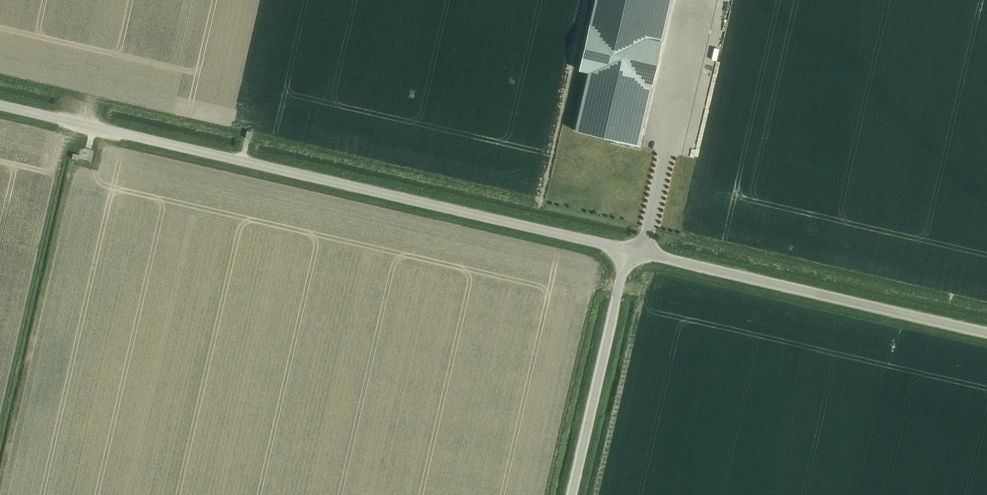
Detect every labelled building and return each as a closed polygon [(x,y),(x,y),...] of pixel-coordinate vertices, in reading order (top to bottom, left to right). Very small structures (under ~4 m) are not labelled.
[(638,145),(671,0),(595,0),(579,70),(588,72),(575,130),(638,145)]
